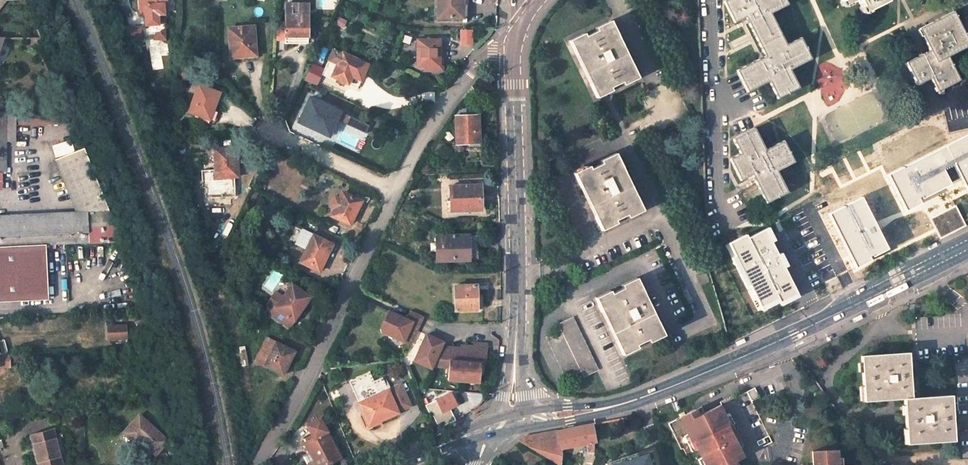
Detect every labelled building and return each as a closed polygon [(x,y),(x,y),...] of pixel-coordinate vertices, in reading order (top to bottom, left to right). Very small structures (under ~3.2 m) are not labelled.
[(140,11),(146,10),(146,14),(147,25),(165,24),(164,11),(164,4),(167,4),(167,0),(140,0),(140,11)] [(436,18),(467,18),(467,0),(437,0),(436,18)] [(723,0),(734,22),(745,16),(765,55),(736,69),(747,90),(768,80),(777,97),(798,85),(789,68),(811,57),(800,37),(786,44),(770,11),(788,2),(786,0),(724,0),(723,0)] [(864,10),(885,0),(860,0),(864,10)] [(308,4),(285,4),(285,44),(297,45),(298,36),(308,37),(308,4)] [(919,28),(930,50),(906,62),(917,84),(930,77),(937,90),(960,79),(948,55),(967,45),(967,41),(953,11),(919,28)] [(584,34),(569,41),(598,98),(613,90),(611,87),(622,82),(624,85),(639,78),(610,20),(595,28),(596,31),(586,36),(584,34)] [(131,39),(142,39),(141,26),(126,27),(131,39)] [(254,27),(229,29),(231,57),(243,56),(243,55),(256,53),(254,27)] [(166,40),(166,31),(161,30),(161,34),(156,34),(156,39),(166,40)] [(298,36),(297,45),(308,45),(308,37),(298,36)] [(439,41),(418,41),(418,67),(425,67),(425,72),(443,72),(443,58),(439,58),(439,41)] [(341,56),(333,52),(323,73),(337,79),(337,80),(346,84),(358,90),(368,66),(342,54),(341,56)] [(323,69),(313,65),(305,81),(316,86),(323,69)] [(323,73),(322,77),(345,87),(346,84),(337,80),(337,79),(323,73)] [(199,87),(189,112),(210,121),(214,111),(213,110),(219,94),(199,87)] [(310,118),(306,126),(324,133),(334,109),(318,102),(315,107),(309,105),(304,115),(310,118)] [(475,116),(454,117),(456,145),(479,143),(479,131),(476,131),(475,116)] [(750,128),(729,139),(739,160),(728,165),(736,180),(747,175),(761,203),(783,192),(771,170),(789,162),(778,141),(761,149),(750,128)] [(887,174),(905,209),(920,202),(917,195),(922,193),(924,197),(954,182),(947,167),(952,165),(967,195),(967,133),(887,174)] [(238,149),(215,149),(216,170),(202,171),(203,188),(205,188),(205,198),(235,197),(235,177),(239,177),(238,149)] [(590,165),(575,173),(602,230),(618,222),(616,220),(627,214),(629,217),(644,210),(617,152),(602,160),(603,162),(592,168),(590,165)] [(100,243),(98,212),(109,211),(87,157),(59,168),(77,213),(0,216),(0,248),(45,246),(100,243)] [(481,185),(449,187),(450,212),(482,210),(481,185)] [(361,201),(341,192),(338,198),(334,196),(329,206),(334,208),(330,216),(350,225),(361,201)] [(865,197),(830,214),(857,268),(892,251),(865,197)] [(333,245),(294,225),(287,240),(306,249),(299,262),(319,272),(333,245)] [(744,234),(727,243),(734,256),(730,257),(745,284),(749,282),(763,309),(779,301),(781,306),(800,296),(786,268),(789,266),(782,252),(778,255),(771,242),(774,239),(767,227),(746,238),(744,234)] [(476,235),(435,237),(436,259),(477,258),(476,235)] [(47,300),(45,246),(0,248),(0,302),(47,300)] [(706,273),(697,276),(700,285),(709,282),(706,273)] [(611,289),(595,296),(623,354),(638,346),(637,344),(648,338),(650,342),(665,335),(638,277),(622,284),(624,286),(612,292),(611,289)] [(300,313),(310,298),(292,285),(283,298),(276,292),(267,305),(271,308),(266,316),(289,332),(300,314),(300,313)] [(485,286),(454,287),(455,311),(478,310),(477,301),(482,300),(482,296),(480,296),(480,290),(485,290),(485,286)] [(384,331),(412,345),(427,317),(412,311),(408,320),(390,312),(382,329),(384,331)] [(562,328),(548,334),(568,376),(581,369),(584,376),(597,369),(572,316),(559,322),(562,328)] [(433,367),(448,367),(447,381),(463,382),(479,383),(481,363),(484,364),(484,353),(485,342),(476,342),(476,346),(466,346),(466,349),(443,348),(445,343),(428,335),(415,361),(432,369),(433,367)] [(10,367),(9,356),(4,340),(0,341),(0,368),(10,367)] [(256,362),(283,376),(294,352),(267,340),(256,362)] [(861,356),(864,401),(904,399),(912,398),(908,353),(885,354),(861,356)] [(243,367),(249,366),(246,354),(240,355),(243,367)] [(369,373),(349,382),(369,427),(409,407),(399,386),(388,391),(382,377),(373,381),(369,373)] [(755,387),(747,391),(751,400),(760,397),(755,387)] [(435,413),(454,407),(450,393),(431,398),(435,413)] [(904,399),(907,444),(954,441),(951,395),(931,397),(912,398),(904,399)] [(477,396),(467,400),(472,411),(477,407),(482,402),(477,396)] [(734,462),(727,446),(736,442),(731,432),(732,431),(724,415),(719,405),(705,412),(699,415),(697,409),(680,417),(688,434),(692,443),(695,442),(698,448),(703,457),(707,464),(736,464),(734,462)] [(699,415),(705,412),(703,406),(697,409),(699,415)] [(454,422),(448,409),(433,417),(438,429),(454,422)] [(740,440),(732,424),(734,423),(729,413),(724,415),(732,431),(731,432),(736,442),(740,440)] [(142,418),(126,433),(139,446),(142,442),(156,456),(169,444),(142,418)] [(326,432),(327,432),(320,419),(307,426),(314,438),(304,443),(310,454),(316,464),(328,464),(340,459),(326,432)] [(576,427),(557,431),(560,449),(562,448),(587,443),(594,442),(591,424),(576,427)] [(32,437),(39,464),(63,464),(54,431),(32,437)] [(525,437),(519,441),(559,464),(561,464),(562,448),(560,449),(557,431),(545,433),(525,437)] [(692,443),(688,434),(684,436),(691,451),(698,448),(695,442),(692,443)] [(594,460),(595,459),(594,456),(594,442),(587,443),(587,453),(586,463),(585,464),(592,464),(594,460)] [(727,446),(734,462),(737,460),(744,457),(736,442),(727,446)] [(653,448),(644,451),(649,464),(657,462),(653,448)] [(837,457),(837,449),(813,451),(813,464),(837,464),(837,457)] [(657,462),(649,464),(644,451),(611,462),(612,464),(658,464),(657,462)] [(310,454),(305,457),(309,464),(316,464),(310,454)] [(703,457),(698,459),(701,464),(707,464),(703,457)]
